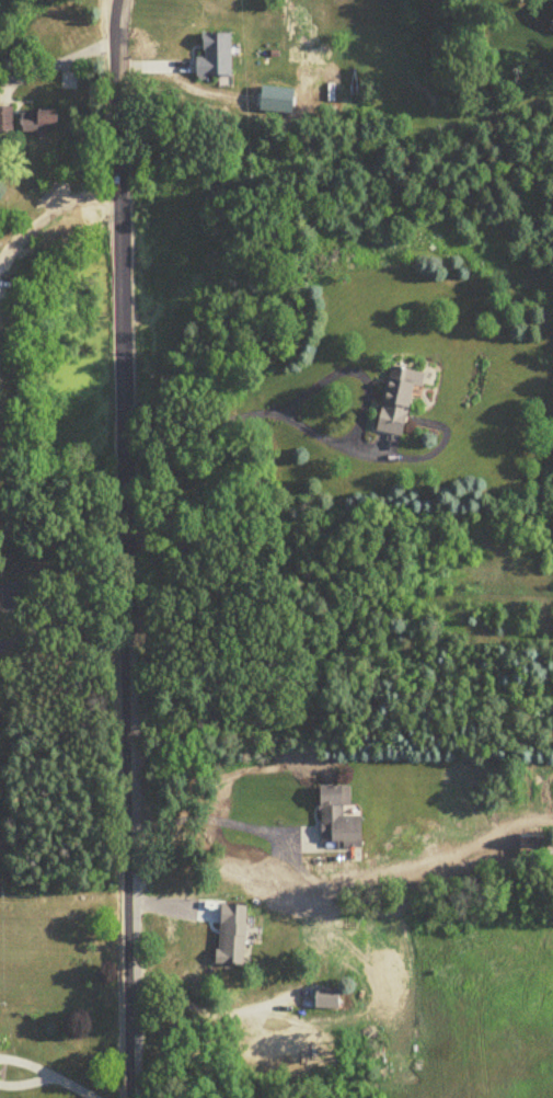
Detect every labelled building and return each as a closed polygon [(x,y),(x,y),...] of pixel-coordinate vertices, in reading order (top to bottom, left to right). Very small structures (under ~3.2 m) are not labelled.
[(16,133),(16,108),(0,108),(0,133),(16,133)] [(24,111),(24,130),(63,130),(63,111),(24,111)] [(410,438),(422,373),(391,368),(380,433),(410,438)] [(323,788),(323,849),(365,849),(365,818),(346,818),(346,806),(352,806),(352,788),(323,788)] [(221,965),(249,966),(250,907),(222,906),(221,965)] [(317,1011),(342,1012),(342,990),(317,989),(317,1011)]
